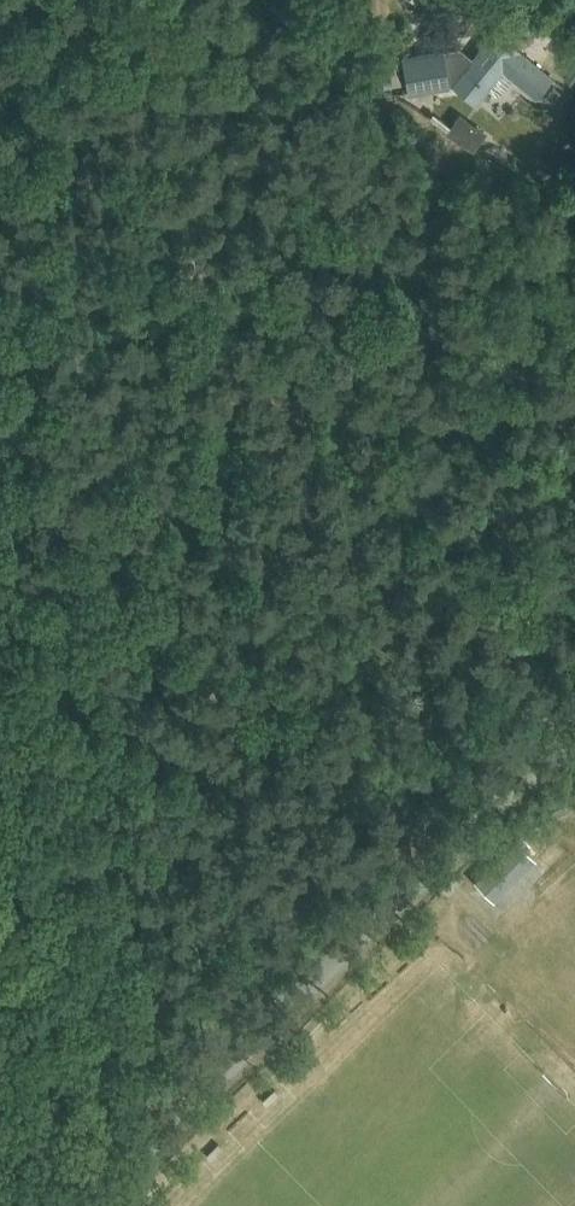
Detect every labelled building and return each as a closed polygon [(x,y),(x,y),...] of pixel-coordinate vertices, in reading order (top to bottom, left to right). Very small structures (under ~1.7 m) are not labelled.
[(460,47),(442,50),(441,47),(401,54),(408,92),(450,86),(450,84),(454,84),(475,101),(487,87),(496,94),(502,94),(514,79),(535,95),(550,76),(494,31),(472,57),(460,47)] [(492,900),(534,858),(515,839),(473,880),(492,900)]
